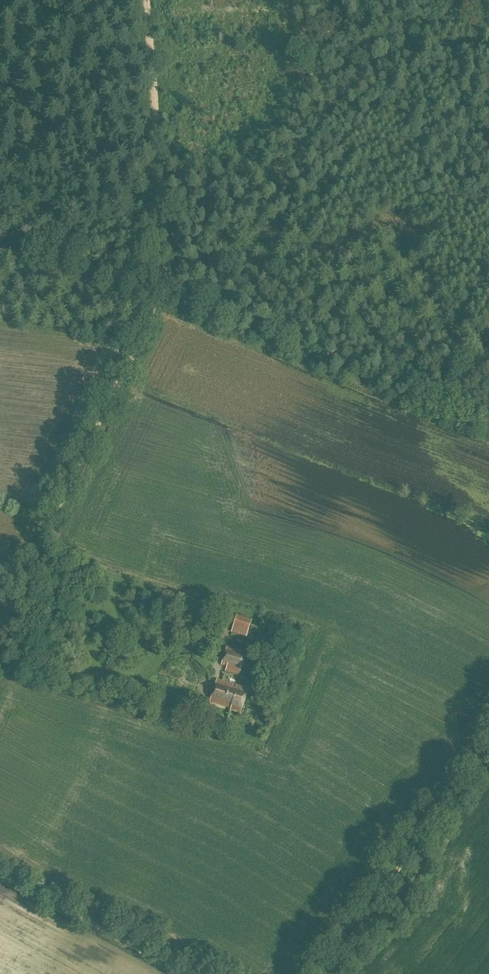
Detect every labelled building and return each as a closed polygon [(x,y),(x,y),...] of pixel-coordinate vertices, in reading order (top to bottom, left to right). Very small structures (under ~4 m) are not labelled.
[(428,431),(418,436),(421,442),(431,437),(428,431)] [(431,476),(436,473),(430,464),(426,466),(431,476)] [(246,636),(248,630),(251,620),(237,615),(233,626),(231,632),(246,636)] [(278,634),(281,626),(269,623),(267,630),(278,634)] [(222,664),(227,666),(225,671),(239,675),(240,670),(246,653),(227,647),(222,664)] [(241,712),(248,689),(217,680),(210,701),(231,708),(231,709),(241,712)]
